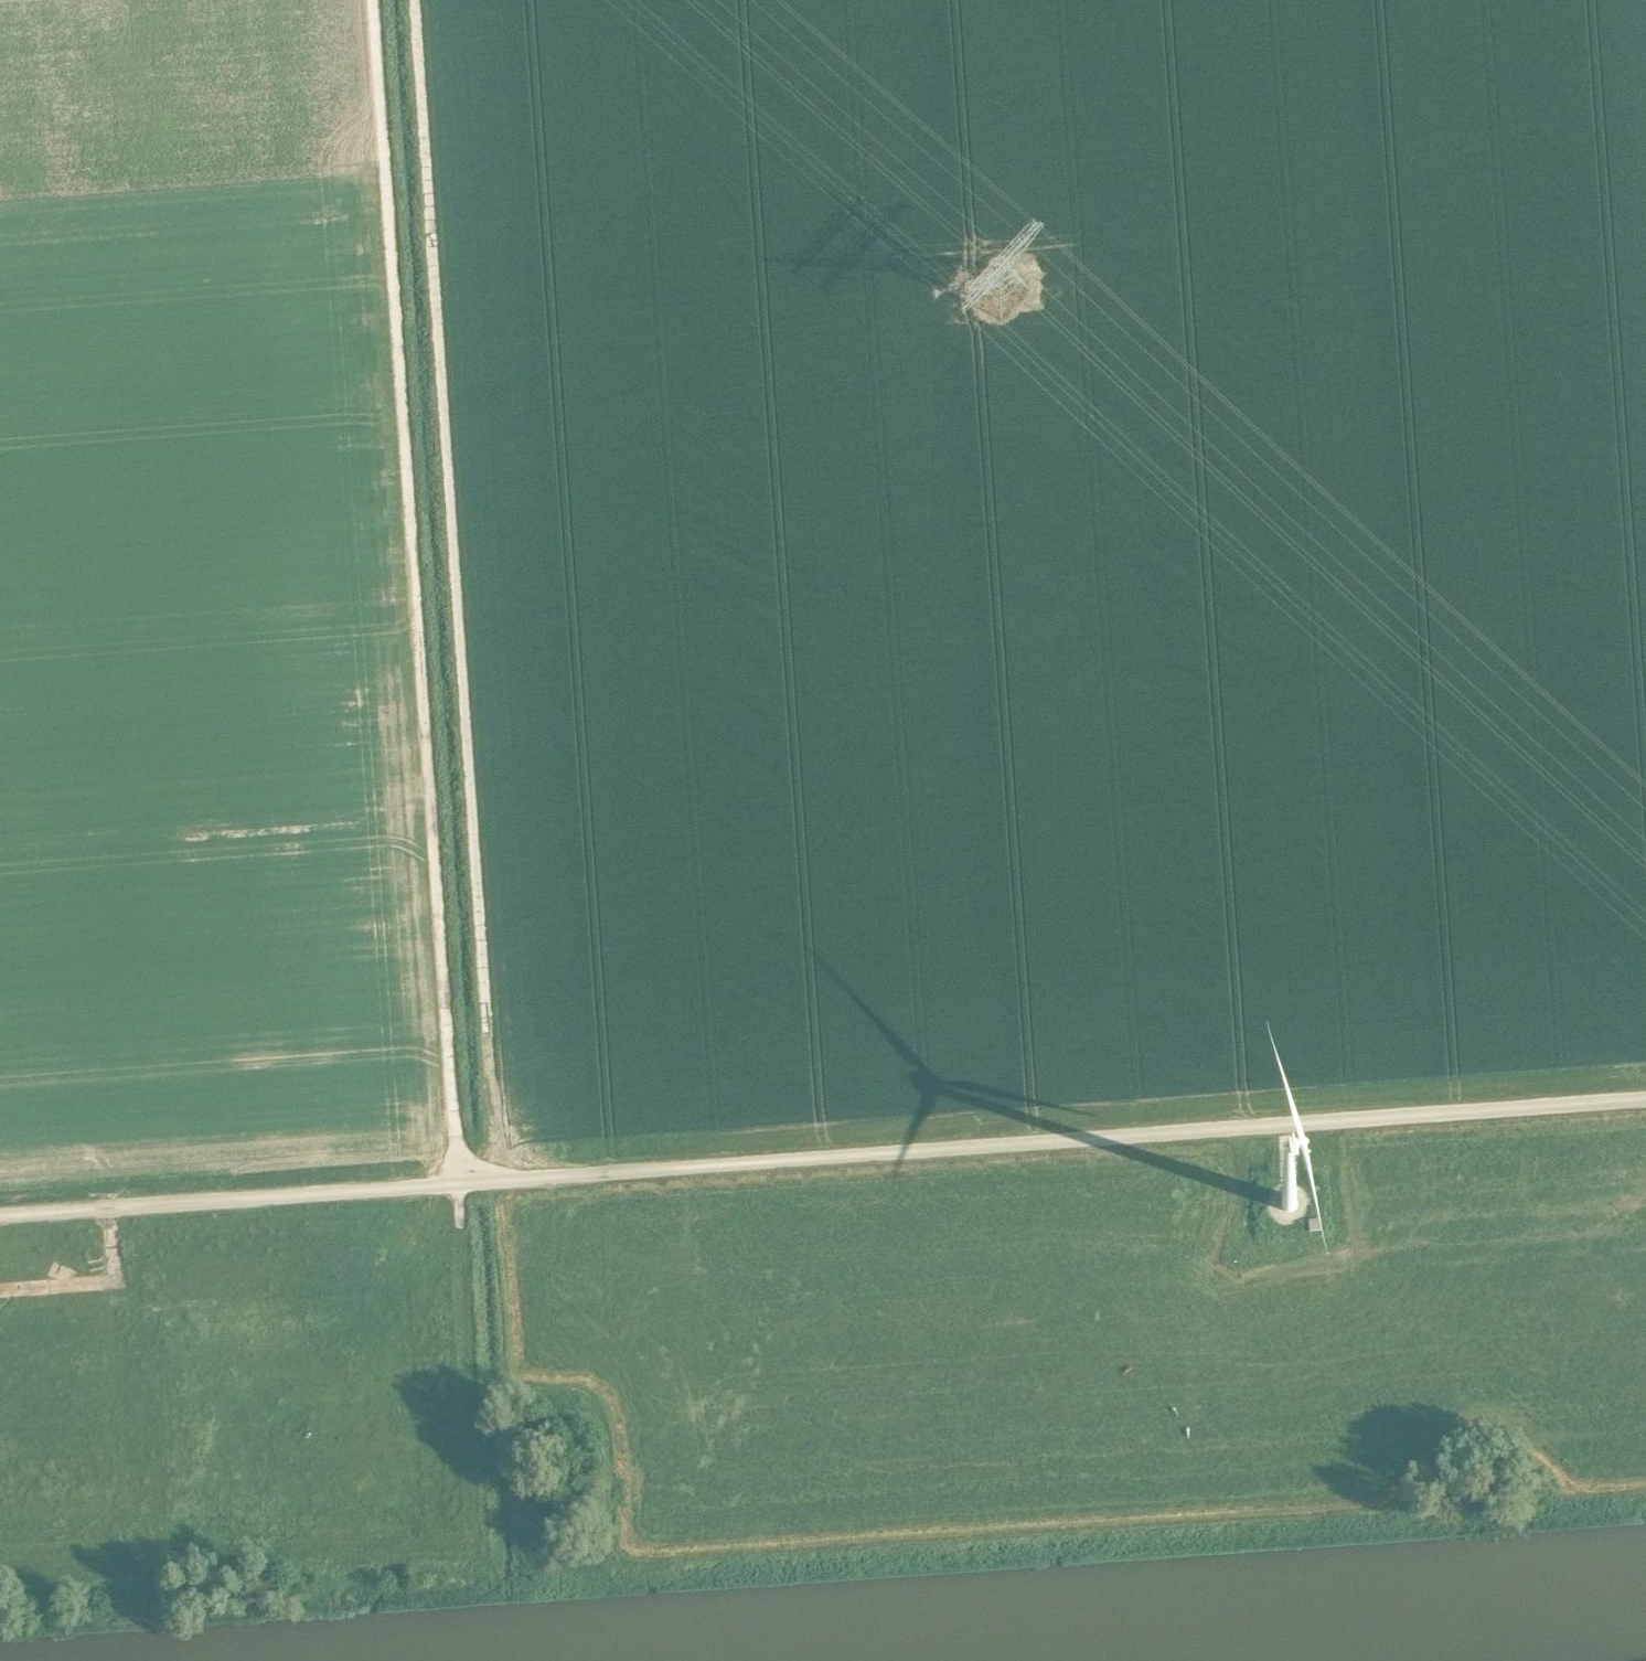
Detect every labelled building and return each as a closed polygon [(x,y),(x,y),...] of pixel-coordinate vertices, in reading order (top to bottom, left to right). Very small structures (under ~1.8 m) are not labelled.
[(1286,1196),(1285,1196),(1284,1196),(1284,1197),(1283,1197),(1282,1197),(1282,1198),(1281,1198),(1281,1199),(1280,1200),(1280,1201),(1279,1202),(1279,1203),(1279,1204),(1279,1205),(1279,1206),(1279,1207),(1280,1208),(1280,1209),(1281,1209),(1281,1210),(1282,1211),(1283,1212),(1284,1212),(1285,1212),(1285,1213),(1286,1213),(1287,1213),(1288,1213),(1289,1213),(1290,1213),(1291,1213),(1291,1212),(1292,1212),(1293,1211),(1294,1211),(1294,1210),(1295,1209),(1295,1208),(1296,1208),(1296,1207),(1296,1206),(1296,1205),(1296,1204),(1296,1203),(1296,1202),(1296,1201),(1295,1200),(1295,1199),(1294,1199),(1294,1198),(1293,1198),(1293,1197),(1292,1197),(1291,1196),(1290,1196),(1289,1196),(1288,1196),(1287,1196),(1286,1196)] [(1309,1232),(1320,1231),(1319,1220),(1308,1221),(1309,1232)]
